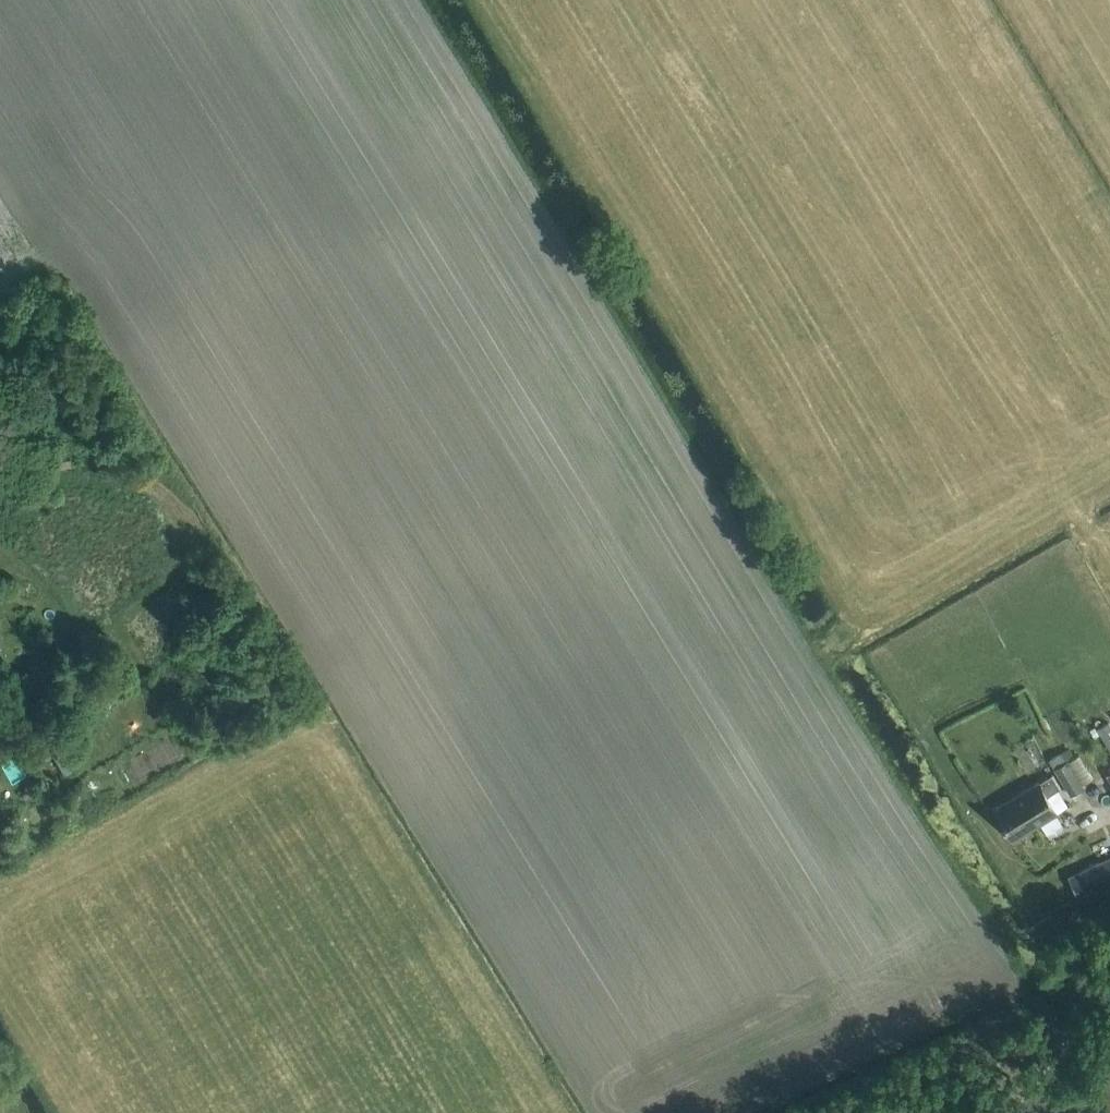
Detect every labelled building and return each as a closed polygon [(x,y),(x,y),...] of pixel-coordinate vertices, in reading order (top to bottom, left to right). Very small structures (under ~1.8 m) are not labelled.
[(1084,787),(1068,760),(1054,769),(1070,795),(1084,787)] [(1039,780),(995,807),(1013,837),(1057,810),(1047,793),(1060,785),(1052,772),(1039,780)]
